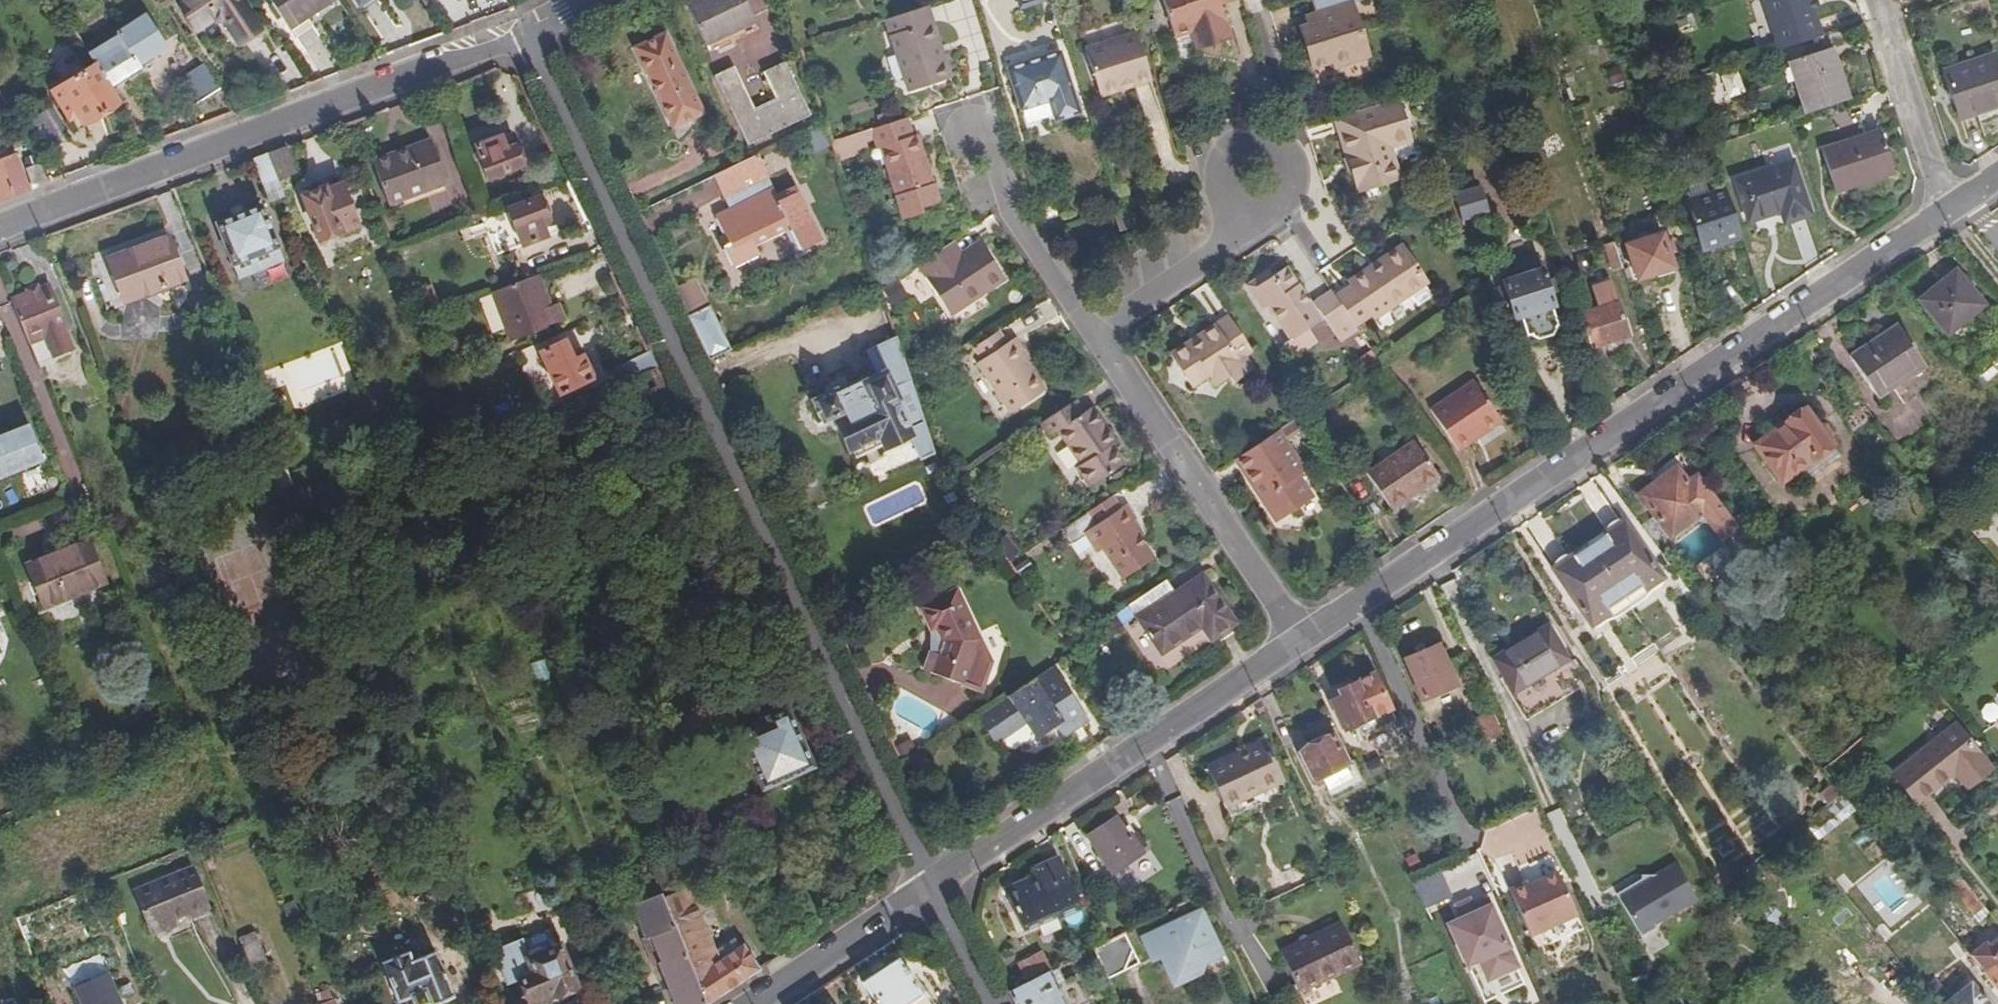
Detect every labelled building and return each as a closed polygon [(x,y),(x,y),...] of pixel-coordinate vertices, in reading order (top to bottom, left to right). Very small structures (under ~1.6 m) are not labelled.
[(238,0),(184,0),(179,3),(196,26),(211,17),(230,47),(258,30),(238,0)] [(336,0),(270,0),(296,38),(317,25),(311,16),(336,0)] [(754,21),(744,0),(701,0),(687,6),(705,44),(754,21)] [(1179,31),(1195,26),(1202,45),(1233,36),(1222,0),(1169,0),(1179,31)] [(1317,7),(1321,17),(1310,21),(1302,24),(1315,63),(1336,56),(1339,63),(1370,52),(1354,0),(1315,0),(1317,7)] [(1824,33),(1813,0),(1764,0),(1782,48),(1824,33)] [(890,18),(886,19),(909,91),(948,79),(936,43),(942,41),(932,6),(890,18)] [(1306,11),(1310,21),(1321,17),(1317,7),(1306,11)] [(1702,15),(1700,8),(1678,16),(1682,28),(1698,22),(1697,17),(1702,15)] [(117,36),(138,67),(166,48),(143,12),(113,32),(116,36),(117,36)] [(759,33),(754,21),(705,44),(711,56),(759,33)] [(1127,75),(1129,82),(1153,75),(1139,27),(1088,43),(1102,84),(1127,75)] [(672,125),(703,110),(664,30),(633,46),(672,125)] [(89,54),(94,62),(108,86),(138,67),(117,36),(116,36),(89,54)] [(1031,36),(1030,55),(1045,55),(1045,36),(1031,36)] [(936,43),(948,79),(953,78),(942,41),(936,43)] [(1812,112),(1852,97),(1835,46),(1793,60),(1812,112)] [(1082,110),(1064,50),(1012,65),(1024,107),(1052,98),(1058,118),(1082,110)] [(1951,67),(1966,113),(1997,102),(1997,52),(1951,67)] [(82,124),(119,103),(108,86),(94,62),(62,82),(53,88),(70,116),(76,113),(82,124)] [(220,88),(204,63),(181,77),(197,103),(220,88)] [(714,77),(751,152),(812,121),(785,63),(766,72),(777,99),(753,110),(733,67),(714,77)] [(1615,86),(1627,82),(1622,67),(1610,71),(1615,86)] [(1735,68),(1718,75),(1726,98),(1744,92),(1735,68)] [(1103,90),(1129,82),(1127,75),(1102,84),(1103,90)] [(1407,132),(1399,96),(1332,117),(1353,191),(1397,179),(1387,138),(1407,132)] [(707,119),(703,110),(672,125),(680,141),(707,119)] [(908,117),(873,128),(879,147),(884,147),(906,217),(922,212),(922,207),(939,201),(919,136),(914,137),(908,117)] [(1717,144),(1728,140),(1722,123),(1710,127),(1717,144)] [(1897,168),(1884,128),(1828,147),(1842,188),(1897,168)] [(525,165),(518,142),(510,144),(506,132),(480,142),(491,175),(525,165)] [(448,183),(432,140),(375,161),(391,203),(448,183)] [(269,151),(280,178),(297,171),(287,144),(269,151)] [(269,151),(253,157),(263,183),(280,178),(269,151)] [(740,157),(710,172),(721,195),(728,191),(733,202),(726,206),(713,213),(727,241),(721,245),(731,263),(755,251),(751,241),(787,224),(798,245),(817,235),(795,187),(773,197),(767,185),(756,190),(751,180),(762,175),(751,152),(740,157)] [(29,189),(17,157),(0,163),(0,200),(29,189)] [(1815,213),(1798,161),(1741,181),(1755,221),(1783,212),(1787,222),(1815,213)] [(45,177),(40,165),(26,171),(31,183),(45,177)] [(372,217),(356,180),(326,191),(324,187),(306,195),(322,238),(372,217)] [(1455,189),(1464,218),(1491,209),(1481,181),(1455,189)] [(1693,189),(1697,201),(1715,195),(1711,184),(1693,189)] [(1709,248),(1747,236),(1731,190),(1715,195),(1697,201),(1693,202),(1709,248)] [(539,191),(523,196),(524,203),(510,207),(524,246),(549,236),(545,223),(551,221),(539,191)] [(728,191),(721,195),(726,206),(733,202),(728,191)] [(233,263),(277,245),(261,204),(217,222),(233,263)] [(1124,209),(1114,212),(1120,229),(1136,223),(1131,207),(1124,209)] [(1680,265),(1667,230),(1632,243),(1643,278),(1661,272),(1663,274),(1678,269),(1678,266),(1680,265)] [(168,236),(108,258),(123,300),(124,303),(185,280),(168,236)] [(951,245),(920,266),(953,316),(1007,280),(982,242),(963,253),(959,256),(951,245)] [(959,256),(963,253),(955,242),(951,245),(959,256)] [(1373,270),(1408,245),(1405,242),(1370,266),(1373,270)] [(1613,272),(1624,269),(1615,243),(1605,247),(1613,272)] [(283,259),(277,245),(233,263),(239,277),(283,259)] [(1340,294),(1360,324),(1373,314),(1377,317),(1413,292),(1429,281),(1431,279),(1408,245),(1373,270),(1370,266),(1351,279),(1354,283),(1340,294)] [(1524,318),(1530,335),(1535,333),(1538,339),(1542,341),(1561,333),(1564,328),(1540,256),(1518,264),(1520,270),(1524,268),(1526,274),(1505,281),(1511,298),(1518,319),(1524,318)] [(1345,339),(1362,327),(1360,324),(1340,294),(1322,267),(1314,272),(1304,257),(1291,265),(1287,259),(1270,271),(1285,293),(1306,326),(1321,317),(1324,321),(1330,317),(1345,339)] [(123,300),(108,258),(90,264),(106,307),(123,300)] [(1983,302),(1955,269),(1920,298),(1947,331),(1983,302)] [(1285,293),(1270,271),(1264,275),(1278,298),(1285,293)] [(540,275),(493,291),(513,341),(566,319),(560,304),(550,306),(545,294),(547,293),(540,275)] [(673,285),(709,360),(731,350),(693,276),(673,285)] [(1436,291),(1429,281),(1413,292),(1421,302),(1436,291)] [(1504,299),(1511,298),(1505,281),(1500,283),(1504,299)] [(48,285),(13,300),(40,367),(59,359),(57,355),(72,349),(63,328),(67,326),(48,285)] [(1582,315),(1594,349),(1631,337),(1612,285),(1597,290),(1603,307),(1582,315)] [(1256,347),(1233,312),(1203,331),(1205,335),(1193,343),(1191,341),(1174,353),(1196,384),(1212,373),(1216,378),(1229,369),(1233,374),(1236,378),(1249,369),(1241,356),(1256,347)] [(1310,331),(1324,321),(1321,317),(1306,326),(1310,331)] [(1524,337),(1530,335),(1524,318),(1518,319),(1524,337)] [(1926,364),(1899,322),(1852,355),(1878,397),(1926,364)] [(1010,341),(1002,329),(978,345),(987,357),(982,361),(1016,411),(1049,388),(1025,352),(1028,350),(1019,335),(1010,341)] [(924,454),(938,449),(917,387),(898,332),(870,346),(881,371),(869,377),(867,373),(851,382),(846,372),(832,380),(836,387),(817,396),(826,416),(838,410),(859,453),(912,427),(924,454)] [(578,356),(569,337),(544,347),(563,390),(597,374),(587,352),(578,356)] [(657,366),(650,351),(623,365),(629,378),(657,366)] [(629,378),(619,383),(642,431),(679,413),(657,366),(629,378)] [(1229,369),(1216,378),(1220,383),(1233,374),(1229,369)] [(366,372),(359,374),(369,399),(375,397),(366,372)] [(1503,418),(1476,377),(1432,406),(1461,447),(1503,418)] [(375,397),(369,399),(373,409),(379,406),(375,397)] [(1088,411),(1079,398),(1046,421),(1054,433),(1063,428),(1085,462),(1080,465),(1092,481),(1124,459),(1114,445),(1118,441),(1096,406),(1088,411)] [(1816,421),(1805,405),(1763,436),(1790,474),(1833,442),(1829,437),(1832,434),(1832,429),(1825,420),(1820,419),(1816,421)] [(1310,441),(1316,437),(1301,415),(1283,428),(1291,440),(1302,432),(1310,441)] [(45,460),(30,425),(0,437),(0,478),(45,460)] [(1283,428),(1242,455),(1280,512),(1313,489),(1298,467),(1305,462),(1291,440),(1283,428)] [(1440,474),(1417,438),(1373,470),(1394,503),(1420,485),(1423,487),(1440,474)] [(1740,532),(1686,458),(1678,464),(1682,470),(1660,486),(1656,481),(1640,492),(1670,533),(1703,510),(1724,539),(1729,540),(1740,532)] [(1125,506),(1117,494),(1067,527),(1076,538),(1092,526),(1127,577),(1159,555),(1136,520),(1141,516),(1131,502),(1125,506)] [(314,515),(336,505),(331,495),(308,504),(314,515)] [(975,511),(967,500),(956,507),(964,518),(975,511)] [(1624,518),(1589,542),(1623,593),(1642,580),(1646,585),(1662,573),(1624,518)] [(1007,531),(998,539),(1010,558),(1020,549),(1007,531)] [(103,581),(88,541),(30,566),(45,606),(103,581)] [(1623,593),(1589,542),(1554,566),(1591,622),(1608,611),(1604,606),(1623,593)] [(162,570),(171,566),(165,554),(156,558),(162,570)] [(1033,560),(1018,569),(1031,588),(1041,582),(1033,572),(1038,569),(1033,560)] [(1196,577),(1188,567),(1181,572),(1187,583),(1196,577)] [(1187,583),(1181,572),(1133,603),(1164,652),(1204,626),(1214,637),(1239,620),(1207,570),(1196,577),(1187,583)] [(982,683),(989,651),(971,647),(973,634),(947,593),(914,614),(927,635),(930,632),(936,641),(933,660),(926,658),(921,679),(962,688),(965,679),(982,683)] [(1584,683),(1549,624),(1494,659),(1514,693),(1511,695),(1525,719),(1584,683)] [(1457,683),(1440,643),(1404,657),(1422,698),(1457,683)] [(370,651),(362,654),(377,692),(385,688),(370,651)] [(1086,755),(1100,746),(1085,725),(1090,722),(1056,673),(1042,683),(1038,678),(1006,700),(1009,705),(988,721),(1004,743),(1009,749),(1017,751),(1032,740),(1033,733),(1045,734),(1056,726),(1065,738),(1071,734),(1086,755)] [(1346,728),(1372,715),(1357,681),(1341,688),(1344,693),(1334,697),(1346,728)] [(998,748),(1004,743),(988,721),(1009,705),(1006,700),(978,718),(998,748)] [(1492,741),(1508,734),(1503,722),(1497,712),(1481,719),(1492,741)] [(817,768),(789,713),(769,722),(772,729),(744,742),(768,792),(817,768)] [(1992,770),(1956,728),(1894,778),(1916,807),(1955,776),(1968,791),(1992,770)] [(1333,799),(1366,783),(1355,761),(1351,762),(1336,733),(1300,749),(1314,779),(1322,775),(1333,799)] [(1214,764),(1229,797),(1261,783),(1262,788),(1285,777),(1268,738),(1214,764)] [(900,757),(904,767),(920,757),(913,748),(900,757)] [(1261,783),(1229,797),(1232,803),(1262,788),(1261,783)] [(1816,844),(1853,812),(1833,786),(1818,798),(1825,807),(1792,834),(1807,853),(1817,846),(1816,844)] [(1143,853),(1118,814),(1088,835),(1112,874),(1143,853)] [(707,1003),(760,969),(749,941),(720,953),(690,882),(676,887),(674,882),(712,867),(700,837),(653,856),(657,867),(707,1003)] [(1022,928),(1078,903),(1058,861),(1035,871),(1036,878),(1005,891),(1022,928)] [(1413,877),(1427,903),(1451,890),(1439,865),(1413,877)] [(707,1003),(657,867),(627,878),(640,910),(649,907),(666,959),(661,962),(676,1003),(707,1003)] [(1556,868),(1536,878),(1538,882),(1528,885),(1527,882),(1526,879),(1510,886),(1531,931),(1543,926),(1549,938),(1583,923),(1556,868)] [(1655,929),(1698,907),(1680,870),(1657,881),(1643,880),(1644,887),(1636,892),(1634,889),(1619,896),(1641,940),(1656,932),(1655,929)] [(200,908),(186,871),(123,897),(140,937),(160,929),(157,922),(181,913),(182,916),(200,908)] [(1712,878),(1719,889),(1730,881),(1723,871),(1712,878)] [(1988,917),(1971,896),(1961,903),(1979,924),(1988,917)] [(1465,909),(1494,973),(1508,966),(1501,951),(1508,948),(1485,900),(1471,906),(1465,909)] [(1136,913),(1132,902),(1120,908),(1124,918),(1136,913)] [(1489,975),(1494,973),(1465,909),(1462,910),(1465,916),(1451,923),(1469,961),(1480,956),(1489,975)] [(1767,909),(1754,917),(1765,934),(1779,926),(1767,909)] [(1206,958),(1221,951),(1202,910),(1146,936),(1155,955),(1169,949),(1171,955),(1165,958),(1176,981),(1202,969),(1206,958)] [(1364,963),(1344,923),(1283,950),(1303,991),(1364,963)] [(255,932),(236,941),(253,983),(273,974),(255,932)] [(1126,932),(1087,952),(1092,964),(1098,961),(1106,978),(1140,962),(1126,932)] [(1997,955),(1997,942),(1987,950),(1994,958),(1997,955)] [(522,944),(496,956),(510,991),(521,987),(528,1003),(540,1003),(570,992),(554,952),(529,961),(522,944)] [(1970,956),(1997,991),(1997,955),(1994,958),(1987,950),(1984,946),(1970,956)] [(1501,951),(1508,966),(1515,963),(1508,948),(1501,951)] [(436,949),(413,960),(408,951),(381,961),(399,1001),(412,996),(416,1003),(443,1003),(457,998),(436,949)] [(1029,962),(1035,979),(1047,972),(1060,966),(1052,951),(1029,962)] [(929,992),(922,995),(898,959),(864,982),(877,1003),(937,1003),(929,992)] [(1009,992),(1015,1003),(1088,1003),(1075,977),(1054,987),(1047,972),(1035,979),(1009,992)] [(75,987),(82,1003),(123,1003),(110,973),(75,987)] [(1918,989),(1921,994),(1930,1003),(1986,1003),(1970,984),(1944,1003),(1928,981),(1918,989)] [(319,1003),(336,1003),(334,1000),(332,1001),(328,990),(315,995),(319,1003)] [(1921,994),(1909,1003),(1930,1003),(1921,994)]
